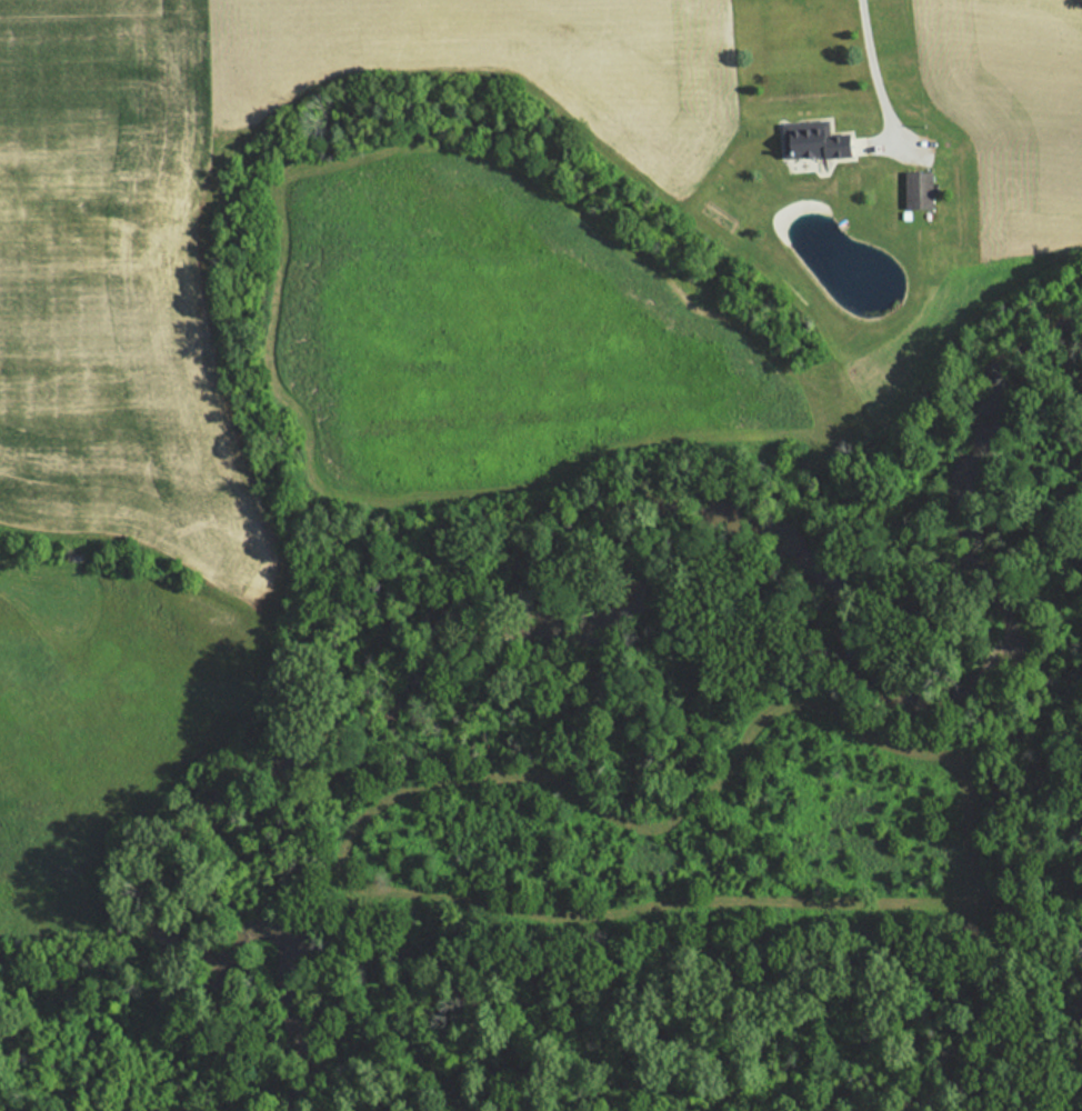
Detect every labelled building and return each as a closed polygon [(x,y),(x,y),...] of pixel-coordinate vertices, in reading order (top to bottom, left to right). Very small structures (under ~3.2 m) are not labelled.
[(784,158),(852,155),(851,134),(829,135),(828,120),(782,122),(784,158)] [(931,172),(903,173),(904,210),(932,209),(931,172)]
